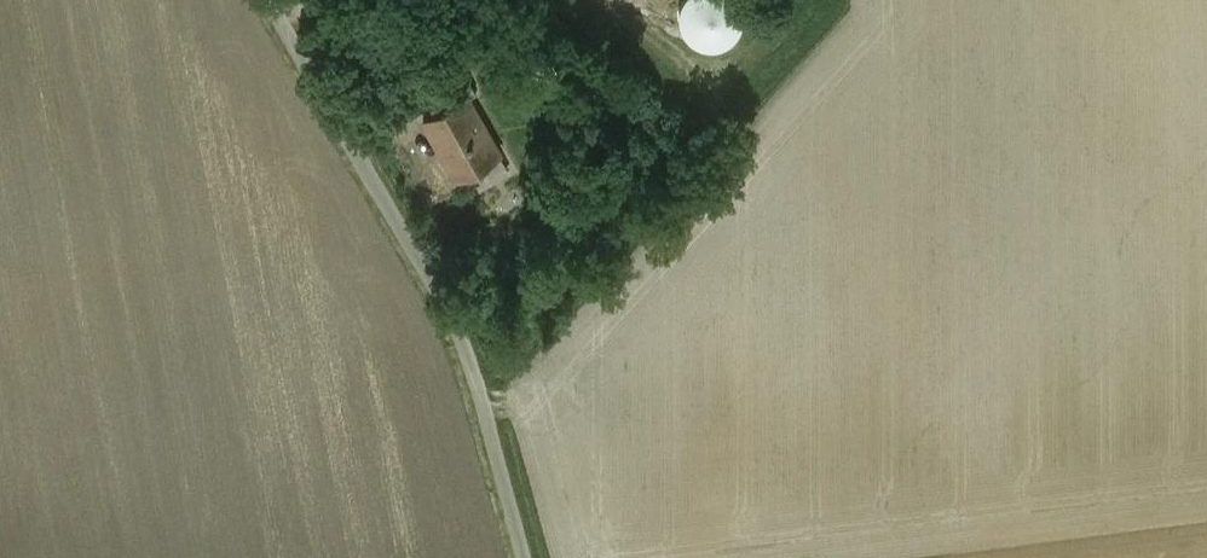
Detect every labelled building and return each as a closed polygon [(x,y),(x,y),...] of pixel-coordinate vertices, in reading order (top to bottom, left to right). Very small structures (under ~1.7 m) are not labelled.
[(680,0),(678,5),(677,9),(677,13),(677,18),(678,23),(680,26),(682,30),(685,34),(689,38),(694,41),(699,43),(704,44),(709,44),(714,43),(719,42),(723,40),(727,37),(731,34),(734,30),(736,26),(738,23),(738,19),(739,16),(739,12),(738,6),(737,3),(736,0),(680,0)] [(460,66),(425,86),(437,108),(464,93),(465,94),(473,89),(460,66)] [(437,108),(421,117),(453,173),(496,149),(465,94),(464,93),(437,108)]
